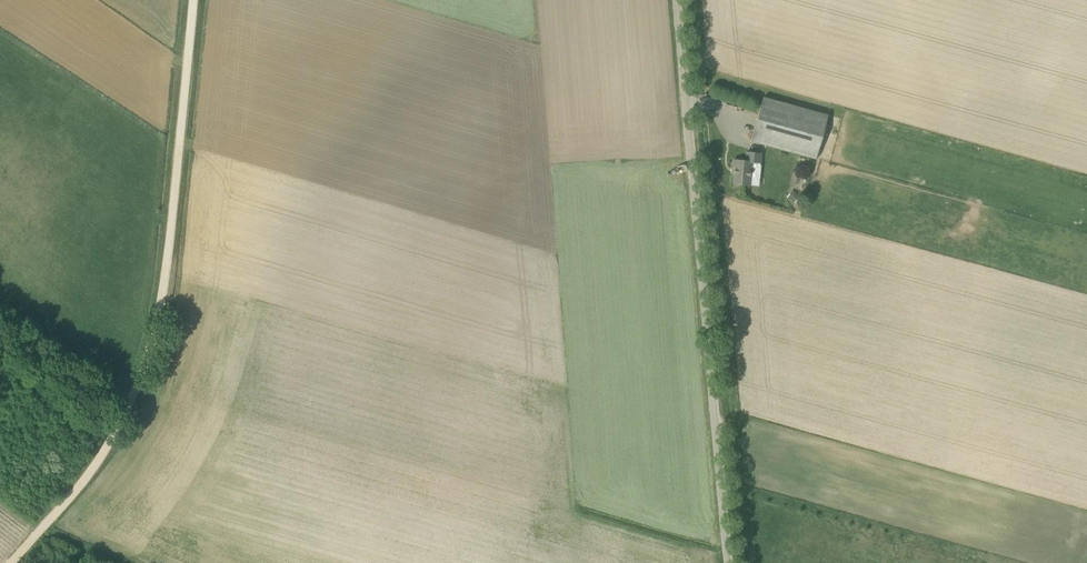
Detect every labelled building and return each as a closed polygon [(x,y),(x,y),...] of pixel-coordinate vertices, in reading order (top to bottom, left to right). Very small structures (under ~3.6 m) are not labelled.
[(751,141),(816,159),(829,115),(763,97),(751,141)] [(734,183),(751,185),(753,161),(760,162),(761,152),(746,151),(745,160),(734,159),(733,168),(735,168),(734,183)] [(787,197),(794,202),(799,195),(792,190),(787,197)]
